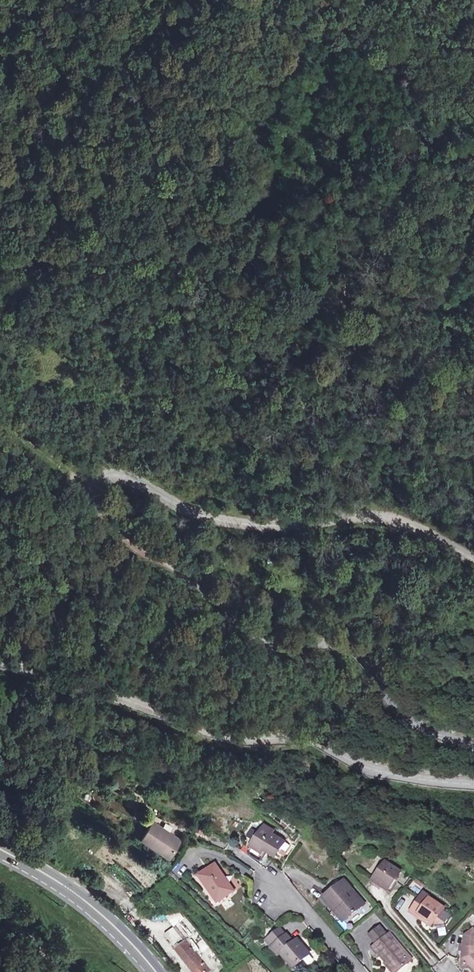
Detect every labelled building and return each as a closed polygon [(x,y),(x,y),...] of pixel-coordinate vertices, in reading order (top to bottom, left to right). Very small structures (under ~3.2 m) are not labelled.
[(341,180),(348,168),(336,161),(329,174),(341,180)] [(354,172),(348,168),(341,180),(347,183),(354,172)] [(286,321),(276,316),(272,325),(282,329),(286,321)] [(285,833),(259,817),(248,835),(250,836),(246,843),(263,855),(269,846),(274,849),(285,833)] [(154,821),(142,838),(168,857),(181,841),(154,821)] [(372,879),(387,888),(397,872),(381,863),(372,879)] [(220,865),(203,877),(221,903),(238,891),(220,865)] [(421,883),(413,894),(426,903),(417,916),(424,921),(426,919),(440,929),(440,928),(450,914),(451,913),(436,903),(438,899),(430,893),(431,890),(421,883)] [(324,900),(333,910),(335,912),(337,910),(346,921),(363,908),(344,884),(324,900)] [(171,926),(183,920),(179,910),(167,916),(171,926)] [(457,919),(450,914),(440,928),(442,929),(451,928),(457,919)] [(426,919),(424,921),(438,931),(440,929),(426,919)] [(256,937),(262,944),(275,932),(269,925),(256,937)] [(367,933),(372,940),(381,933),(375,926),(367,933)] [(167,937),(175,947),(183,941),(184,941),(188,938),(178,927),(167,937)] [(466,934),(466,942),(461,942),(460,950),(465,951),(464,962),(467,967),(473,969),(473,927),(466,934)] [(384,930),(381,933),(372,940),(370,942),(374,948),(376,948),(394,968),(408,956),(384,930)] [(271,950),(283,964),(300,949),(287,935),(283,939),(276,931),(275,932),(262,944),(261,945),(268,952),(271,950)] [(193,971),(218,971),(208,959),(203,964),(183,941),(175,947),(174,949),(193,971)]
